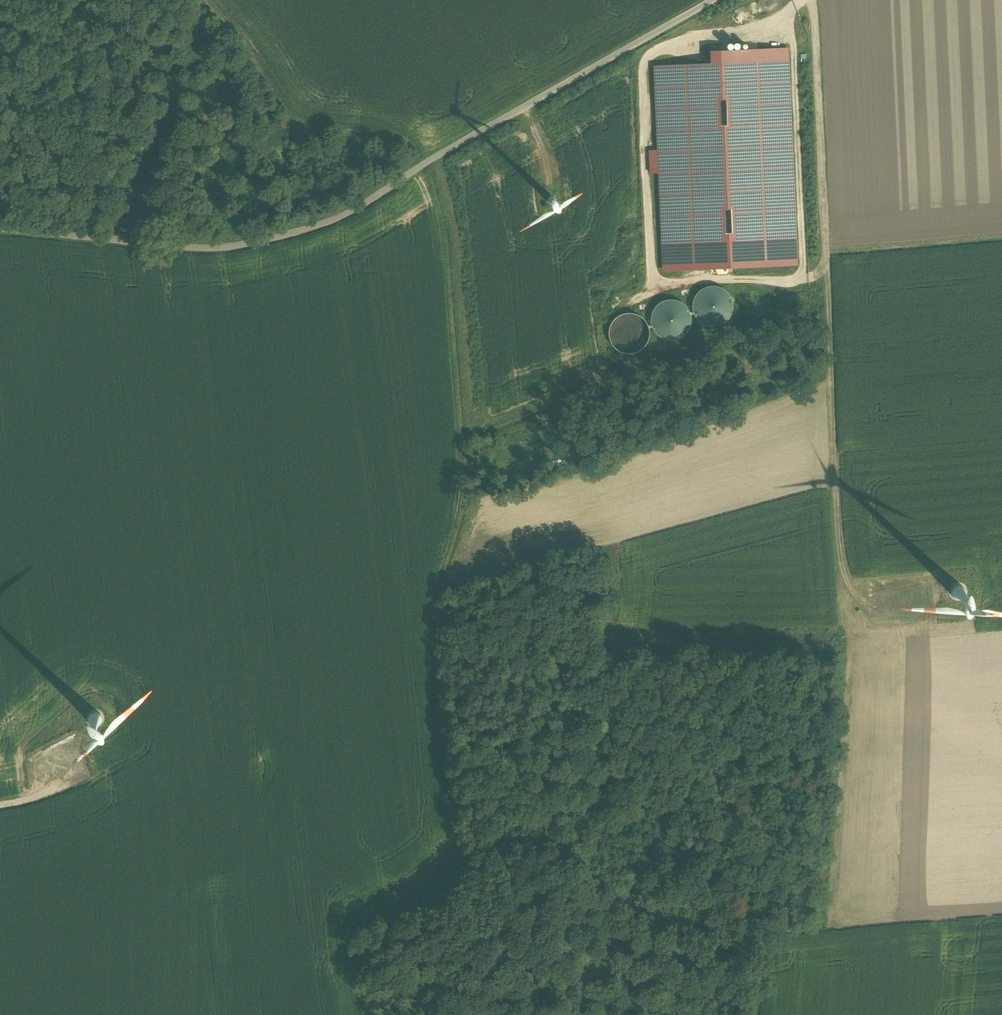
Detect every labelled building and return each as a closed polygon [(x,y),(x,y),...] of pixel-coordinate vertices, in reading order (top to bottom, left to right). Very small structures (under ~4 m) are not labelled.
[(712,67),(655,69),(662,272),(798,267),(790,50),(711,53),(712,67)] [(655,150),(647,150),(648,173),(656,173),(655,150)] [(715,329),(722,327),(727,323),(731,319),(733,313),(734,307),(732,301),(729,295),(725,292),(720,289),(714,288),(709,289),(704,291),(698,295),(695,301),(693,307),(694,314),(697,321),(702,326),(708,328),(715,329)] [(674,343),(680,341),(686,337),(689,332),(691,327),(692,320),(690,314),(687,309),(683,306),(678,303),(673,302),(667,303),(662,304),(657,309),(653,314),(651,321),(652,328),(655,335),(660,339),(667,342),(674,343)] [(632,357),(639,355),(644,351),(648,346),(650,341),(651,334),(649,328),(646,323),(642,320),(637,317),(631,316),(626,317),(621,318),(615,323),(612,328),(610,335),(611,342),(614,349),(619,353),(625,356),(632,357)]
